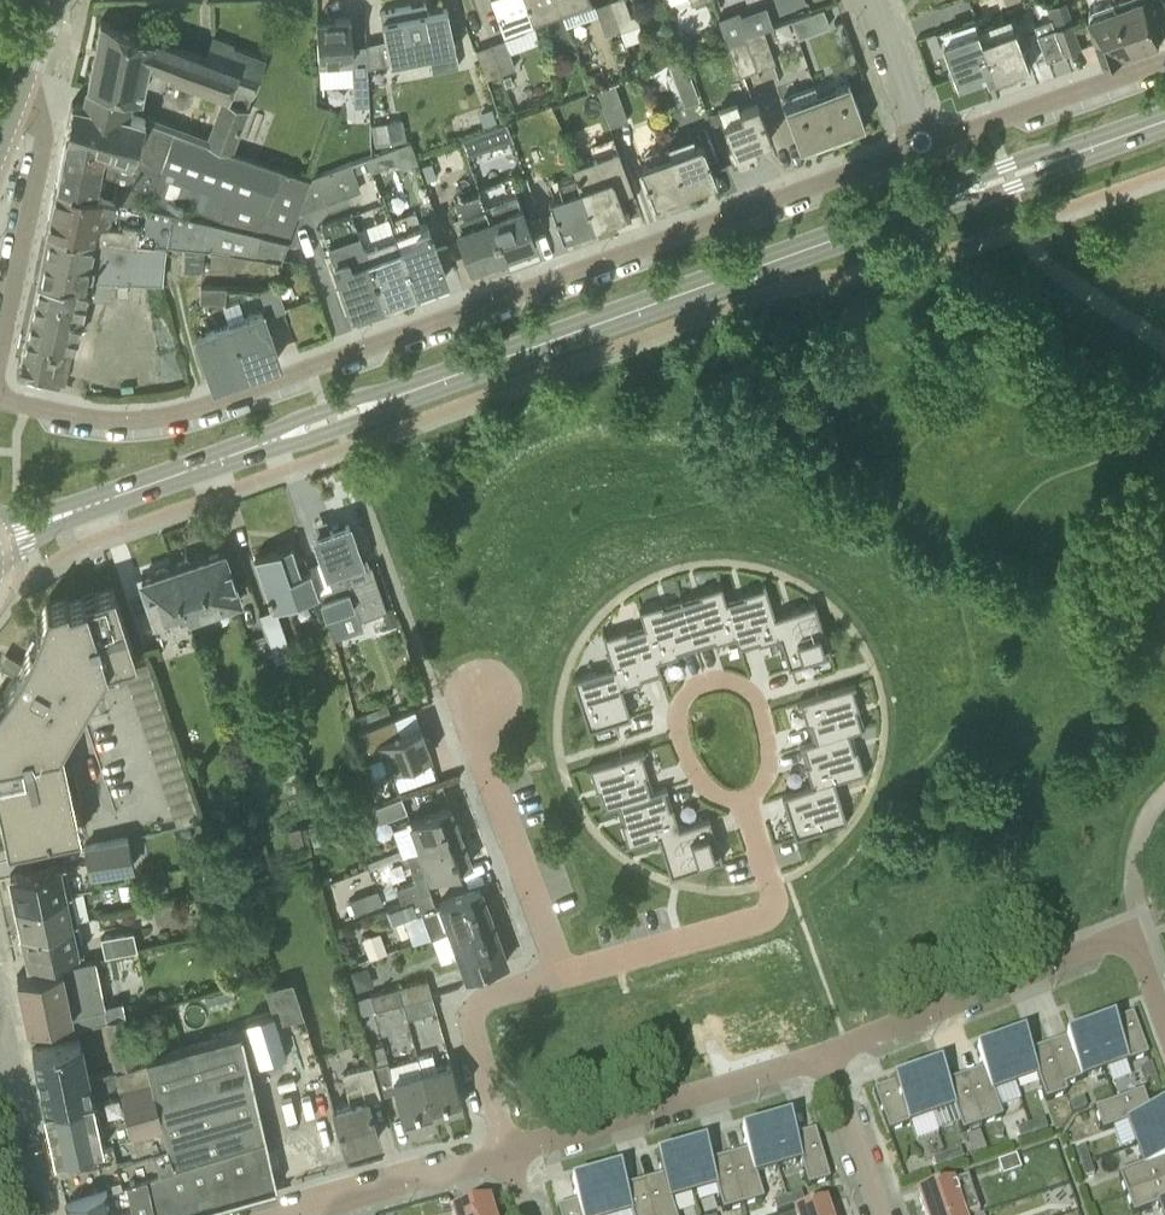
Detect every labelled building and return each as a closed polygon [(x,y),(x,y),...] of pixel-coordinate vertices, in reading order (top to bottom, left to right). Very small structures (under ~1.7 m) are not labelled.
[(532,17),(526,0),(493,0),(504,31),(533,21),(532,17)] [(560,7),(558,0),(526,0),(532,17),(560,7)] [(591,0),(558,0),(560,7),(567,24),(584,18),(578,5),(591,0)] [(620,28),(609,0),(608,0),(595,5),(605,33),(620,28)] [(621,29),(639,22),(636,13),(630,15),(625,0),(609,0),(620,28),(621,29)] [(1133,50),(1115,0),(1111,0),(1106,2),(1108,7),(1090,13),(1106,59),(1108,58),(1110,63),(1124,58),(1122,53),(1133,50)] [(1133,50),(1144,46),(1146,50),(1160,45),(1158,41),(1161,40),(1147,0),(1115,0),(1133,50)] [(415,56),(430,53),(455,47),(447,8),(427,12),(425,2),(380,11),(386,38),(388,51),(413,46),(415,56)] [(727,41),(746,34),(763,28),(773,25),(766,5),(740,13),(738,9),(718,16),(727,41)] [(792,19),(798,36),(830,24),(823,7),(792,19)] [(319,65),(352,64),(351,43),(350,16),(316,18),(319,65)] [(1040,32),(1056,27),(1053,17),(1037,23),(1036,23),(1040,32)] [(141,33),(101,18),(83,104),(129,114),(133,94),(141,95),(148,61),(168,69),(167,73),(225,94),(224,98),(222,97),(207,135),(204,142),(206,142),(232,151),(232,150),(264,59),(231,47),(232,43),(213,37),(205,57),(143,34),(144,32),(142,31),(141,33)] [(1056,27),(1065,53),(1082,47),(1073,21),(1056,27)] [(980,28),(998,77),(1032,65),(1018,26),(985,38),(982,27),(980,28)] [(1049,58),(1065,53),(1056,27),(1040,32),(1049,58)] [(746,34),(757,67),(775,61),(763,28),(746,34)] [(992,80),(998,77),(980,28),(946,40),(960,78),(988,68),(992,80)] [(739,73),(757,67),(746,34),(727,41),(739,73)] [(491,43),(501,71),(515,67),(505,38),(491,43)] [(486,76),(501,71),(491,43),(476,48),(476,50),(480,61),(486,76)] [(670,63),(675,78),(689,73),(684,58),(670,63)] [(369,102),(367,72),(352,73),(353,84),(354,103),(369,102)] [(510,74),(503,76),(506,85),(513,83),(510,74)] [(817,92),(833,136),(865,124),(847,75),(846,76),(848,81),(817,92)] [(598,90),(610,124),(628,118),(615,83),(598,90)] [(800,148),(833,136),(817,92),(814,84),(782,96),(783,98),(782,99),(800,148)] [(94,192),(104,152),(130,159),(142,118),(129,114),(83,104),(74,102),(74,101),(72,100),(56,183),(94,192)] [(741,113),(722,120),(736,157),(748,152),(749,157),(758,154),(755,145),(771,139),(757,102),(739,108),(741,113)] [(713,124),(722,120),(719,110),(709,113),(713,124)] [(370,123),(375,145),(406,139),(402,117),(370,123)] [(467,153),(512,137),(505,120),(461,136),(467,153)] [(391,168),(422,159),(417,140),(385,149),(391,168)] [(670,151),(684,190),(716,178),(702,140),(670,151)] [(575,173),(593,223),(619,213),(625,211),(619,194),(633,189),(617,147),(572,163),(575,173)] [(653,201),(684,190),(670,151),(639,162),(653,201)] [(309,175),(296,212),(361,189),(351,161),(309,175)] [(431,161),(422,164),(427,180),(437,177),(431,161)] [(562,234),(593,223),(575,173),(558,179),(562,190),(548,195),(562,234)] [(94,192),(56,183),(47,228),(146,239),(167,243),(183,244),(205,246),(280,256),(287,238),(220,222),(94,192)] [(484,204),(503,255),(535,243),(516,192),(484,204)] [(471,267),(503,255),(484,204),(453,216),(471,267)] [(351,310),(383,299),(369,260),(364,246),(363,246),(352,213),(321,223),(332,256),(343,287),(351,310)] [(395,235),(414,287),(446,276),(427,224),(395,235)] [(109,279),(116,281),(162,281),(166,243),(167,243),(146,239),(47,228),(37,277),(77,279),(109,279)] [(443,232),(432,236),(436,247),(447,243),(443,232)] [(383,299),(414,287),(395,235),(364,246),(369,260),(383,299)] [(205,246),(183,244),(181,268),(203,270),(205,246)] [(77,279),(37,277),(16,371),(65,381),(84,296),(115,297),(115,281),(116,281),(109,279),(77,279)] [(259,289),(268,315),(287,308),(277,282),(259,289)] [(200,301),(225,302),(226,286),(201,284),(200,301)] [(229,321),(245,369),(278,357),(261,309),(229,321)] [(213,380),(245,369),(229,321),(196,332),(213,380)] [(321,597),(327,616),(356,606),(345,573),(364,566),(354,539),(356,537),(353,528),(350,527),(349,523),(315,535),(329,578),(330,578),(333,585),(332,585),(335,593),(321,597)] [(276,606),(318,591),(310,567),(301,570),(291,543),(254,556),(272,607),(276,606)] [(212,609),(240,600),(223,550),(172,567),(187,610),(186,610),(186,612),(192,628),(216,620),(212,609)] [(171,617),(186,612),(186,610),(187,610),(172,567),(141,578),(162,639),(177,634),(171,617)] [(726,599),(725,600),(736,635),(735,635),(740,649),(742,648),(742,647),(741,645),(758,639),(759,642),(780,636),(781,636),(775,617),(776,616),(775,613),(765,580),(762,581),(763,585),(743,591),(743,592),(744,594),(726,599)] [(681,596),(680,596),(697,648),(698,647),(697,646),(697,644),(714,639),(715,641),(715,642),(735,635),(736,635),(725,600),(726,599),(726,597),(721,583),(699,590),(699,591),(700,593),(682,599),(681,596)] [(136,657),(113,587),(67,602),(66,597),(49,603),(47,602),(48,601),(46,600),(39,621),(30,642),(21,660),(14,673),(3,690),(0,694),(0,814),(7,848),(80,832),(61,743),(103,668),(136,657)] [(662,602),(639,609),(644,623),(644,625),(646,625),(656,660),(658,660),(678,653),(678,652),(677,650),(694,645),(695,647),(695,648),(697,648),(680,596),(679,596),(679,597),(680,599),(663,605),(662,602)] [(776,616),(775,617),(781,636),(780,636),(789,666),(791,665),(790,662),(807,657),(808,660),(831,653),(815,601),(792,608),(793,611),(776,616)] [(276,606),(272,607),(260,611),(272,647),(288,641),(276,606)] [(383,609),(388,625),(398,622),(393,606),(383,609)] [(604,630),(602,631),(612,664),(613,667),(615,667),(620,686),(622,685),(642,679),(642,678),(641,676),(658,670),(659,673),(659,674),(662,673),(658,660),(656,660),(646,625),(644,625),(627,630),(626,628),(626,627),(606,634),(604,630)] [(595,670),(572,677),(588,728),(612,721),(611,718),(627,713),(629,716),(631,715),(622,685),(620,686),(615,667),(613,667),(596,673),(595,670)] [(855,683),(797,701),(798,704),(801,703),(808,723),(810,722),(816,739),(816,741),(849,730),(849,731),(851,731),(865,726),(864,724),(863,724),(861,725),(856,708),(858,707),(859,707),(853,686),(856,685),(855,683)] [(391,716),(387,703),(362,712),(367,725),(391,716)] [(383,753),(389,769),(431,753),(429,746),(431,742),(429,737),(425,736),(420,724),(391,735),(386,720),(394,717),(394,715),(359,728),(366,758),(383,753)] [(813,740),(799,745),(800,747),(801,747),(803,746),(809,763),(806,764),(809,776),(812,785),(831,780),(832,781),(835,780),(868,769),(867,767),(863,768),(857,748),(856,748),(854,749),(849,731),(849,730),(816,741),(816,739),(813,740)] [(644,749),(586,767),(587,769),(590,768),(597,789),(597,788),(600,788),(605,805),(603,806),(602,806),(602,808),(616,804),(619,803),(619,802),(651,792),(650,791),(645,773),(647,773),(648,772),(642,752),(645,751),(644,749)] [(812,785),(782,794),(783,796),(786,795),(791,812),(788,813),(795,836),(847,820),(840,797),(837,798),(832,781),(831,780),(812,785)] [(651,792),(619,802),(619,803),(624,820),(622,821),(621,821),(627,842),(624,843),(625,845),(658,835),(661,834),(661,833),(679,827),(679,826),(673,805),(672,805),(670,806),(664,789),(667,788),(668,788),(667,785),(653,790),(650,791),(651,792)] [(403,794),(374,804),(379,820),(409,810),(403,794)] [(419,849),(460,834),(450,805),(409,820),(419,849)] [(679,827),(661,833),(661,834),(666,851),(663,852),(670,875),(722,859),(715,836),(712,837),(707,820),(710,819),(709,816),(679,826),(679,827)] [(328,818),(307,824),(314,844),(334,838),(328,818)] [(300,825),(289,828),(294,845),(305,841),(300,825)] [(428,875),(429,878),(471,863),(460,834),(419,849),(407,854),(416,879),(397,885),(403,901),(431,890),(426,875),(428,875)] [(90,875),(134,867),(128,835),(84,843),(90,875)] [(16,903),(72,891),(66,862),(10,874),(16,903)] [(140,879),(120,884),(123,897),(143,892),(140,879)] [(451,930),(490,916),(479,886),(440,900),(451,930)] [(431,890),(403,901),(387,906),(392,921),(436,905),(431,890)] [(22,932),(78,920),(72,891),(16,903),(22,932)] [(490,916),(451,930),(461,958),(500,944),(490,916)] [(26,949),(29,961),(84,949),(78,920),(22,932),(23,935),(19,938),(21,947),(26,949)] [(105,954),(138,948),(134,929),(101,935),(105,954)] [(123,999),(105,1004),(95,957),(17,974),(27,1024),(64,1016),(68,1032),(104,1024),(103,1018),(125,1013),(123,999)] [(292,978),(271,985),(282,1021),(303,1015),(292,978)] [(403,1000),(432,994),(427,978),(404,984),(371,993),(375,1008),(403,1000)] [(358,1012),(375,1008),(371,993),(354,998),(358,1012)] [(403,1000),(408,1017),(436,1009),(432,994),(403,1000)] [(104,1024),(115,1069),(137,1064),(130,1034),(129,1029),(125,1013),(103,1018),(104,1024)] [(1133,1016),(1090,1032),(1105,1072),(1121,1066),(1125,1064),(1126,1064),(1126,1065),(1148,1056),(1133,1016)] [(1048,1047),(1063,1088),(1065,1087),(1084,1080),(1084,1079),(1105,1072),(1090,1032),(1086,1033),(1048,1047)] [(64,1194),(68,1210),(67,1210),(68,1214),(170,1214),(277,1185),(273,1170),(280,1169),(276,1149),(269,1151),(241,1033),(149,1059),(168,1145),(172,1164),(64,1194)] [(1000,1046),(1015,1086),(1037,1078),(1046,1102),(1067,1094),(1065,1087),(1063,1088),(1048,1047),(1031,1053),(1030,1053),(1024,1036),(1007,1043),(1004,1044),(1000,1046)] [(93,1094),(119,1088),(115,1069),(90,1074),(82,1038),(32,1048),(43,1103),(92,1093),(93,1094)] [(1000,1046),(977,1054),(977,1055),(983,1071),(982,1071),(965,1078),(983,1126),(986,1124),(1003,1118),(994,1094),(1015,1086),(1000,1046)] [(422,1074),(433,1112),(463,1104),(451,1064),(437,1068),(432,1052),(417,1057),(422,1074)] [(404,1121),(433,1112),(422,1074),(417,1057),(389,1064),(388,1061),(373,1065),(373,1064),(372,1063),(381,1094),(395,1090),(404,1121)] [(44,1105),(55,1154),(64,1194),(172,1164),(168,1145),(149,1059),(137,1064),(115,1069),(119,1088),(93,1094),(92,1093),(43,1103),(44,1105)] [(342,1070),(350,1099),(331,1104),(344,1147),(378,1137),(367,1098),(381,1094),(372,1063),(371,1062),(342,1070)] [(1151,1065),(1142,1069),(1147,1082),(1156,1079),(1151,1065)] [(954,1108),(963,1133),(983,1126),(965,1078),(947,1084),(941,1067),(938,1068),(923,1074),(920,1075),(921,1075),(917,1076),(932,1116),(954,1108)] [(917,1076),(874,1092),(889,1133),(901,1129),(911,1125),(911,1124),(932,1116),(917,1076)] [(1095,1111),(1103,1133),(1121,1126),(1127,1124),(1134,1142),(1135,1145),(1164,1134),(1164,1107),(1150,1113),(1143,1094),(1095,1111)] [(1084,1095),(1075,1099),(1080,1112),(1089,1109),(1084,1095)] [(769,1127),(766,1128),(778,1169),(800,1163),(808,1188),(830,1181),(815,1132),(796,1138),(790,1121),(769,1127)] [(1045,1139),(1040,1126),(1031,1129),(1036,1142),(1045,1139)] [(742,1135),(747,1152),(729,1158),(743,1207),(764,1201),(756,1176),(778,1169),(766,1128),(763,1129),(752,1132),(742,1135)] [(1031,1129),(1022,1132),(1027,1146),(1036,1142),(1031,1129)] [(1135,1145),(1143,1167),(1119,1176),(1126,1196),(1164,1182),(1164,1134),(1135,1145)] [(684,1153),(681,1154),(693,1195),(715,1188),(723,1213),(743,1207),(729,1158),(711,1163),(705,1146),(702,1147),(687,1151),(684,1152),(684,1153)] [(657,1161),(662,1178),(644,1184),(653,1214),(675,1214),(671,1201),(693,1195),(681,1154),(678,1155),(667,1158),(657,1161)] [(1088,1163),(1084,1154),(1071,1159),(1074,1168),(1088,1163)] [(957,1156),(948,1159),(953,1173),(962,1169),(957,1156)] [(999,1164),(1004,1177),(1022,1171),(1017,1158),(999,1164)] [(948,1159),(939,1162),(944,1176),(953,1173),(948,1159)] [(1088,1163),(1074,1168),(1078,1177),(1091,1172),(1088,1163)] [(596,1179),(607,1214),(626,1214),(630,1214),(631,1214),(653,1214),(644,1184),(626,1189),(620,1172),(617,1173),(602,1177),(599,1178),(596,1179)] [(572,1187),(577,1204),(557,1210),(559,1214),(607,1214),(596,1179),(593,1180),(572,1186),(572,1187)] [(967,1180),(918,1197),(924,1214),(978,1214),(979,1214),(967,1180)] [(1126,1196),(1133,1214),(1136,1214),(1158,1207),(1161,1214),(1164,1214),(1164,1182),(1126,1196)] [(796,1193),(786,1196),(790,1209),(800,1207),(796,1193)] [(786,1196),(777,1198),(781,1212),(790,1209),(786,1196)] [(455,1214),(491,1214),(488,1205),(455,1214)] [(825,1206),(800,1214),(828,1214),(825,1206)]
